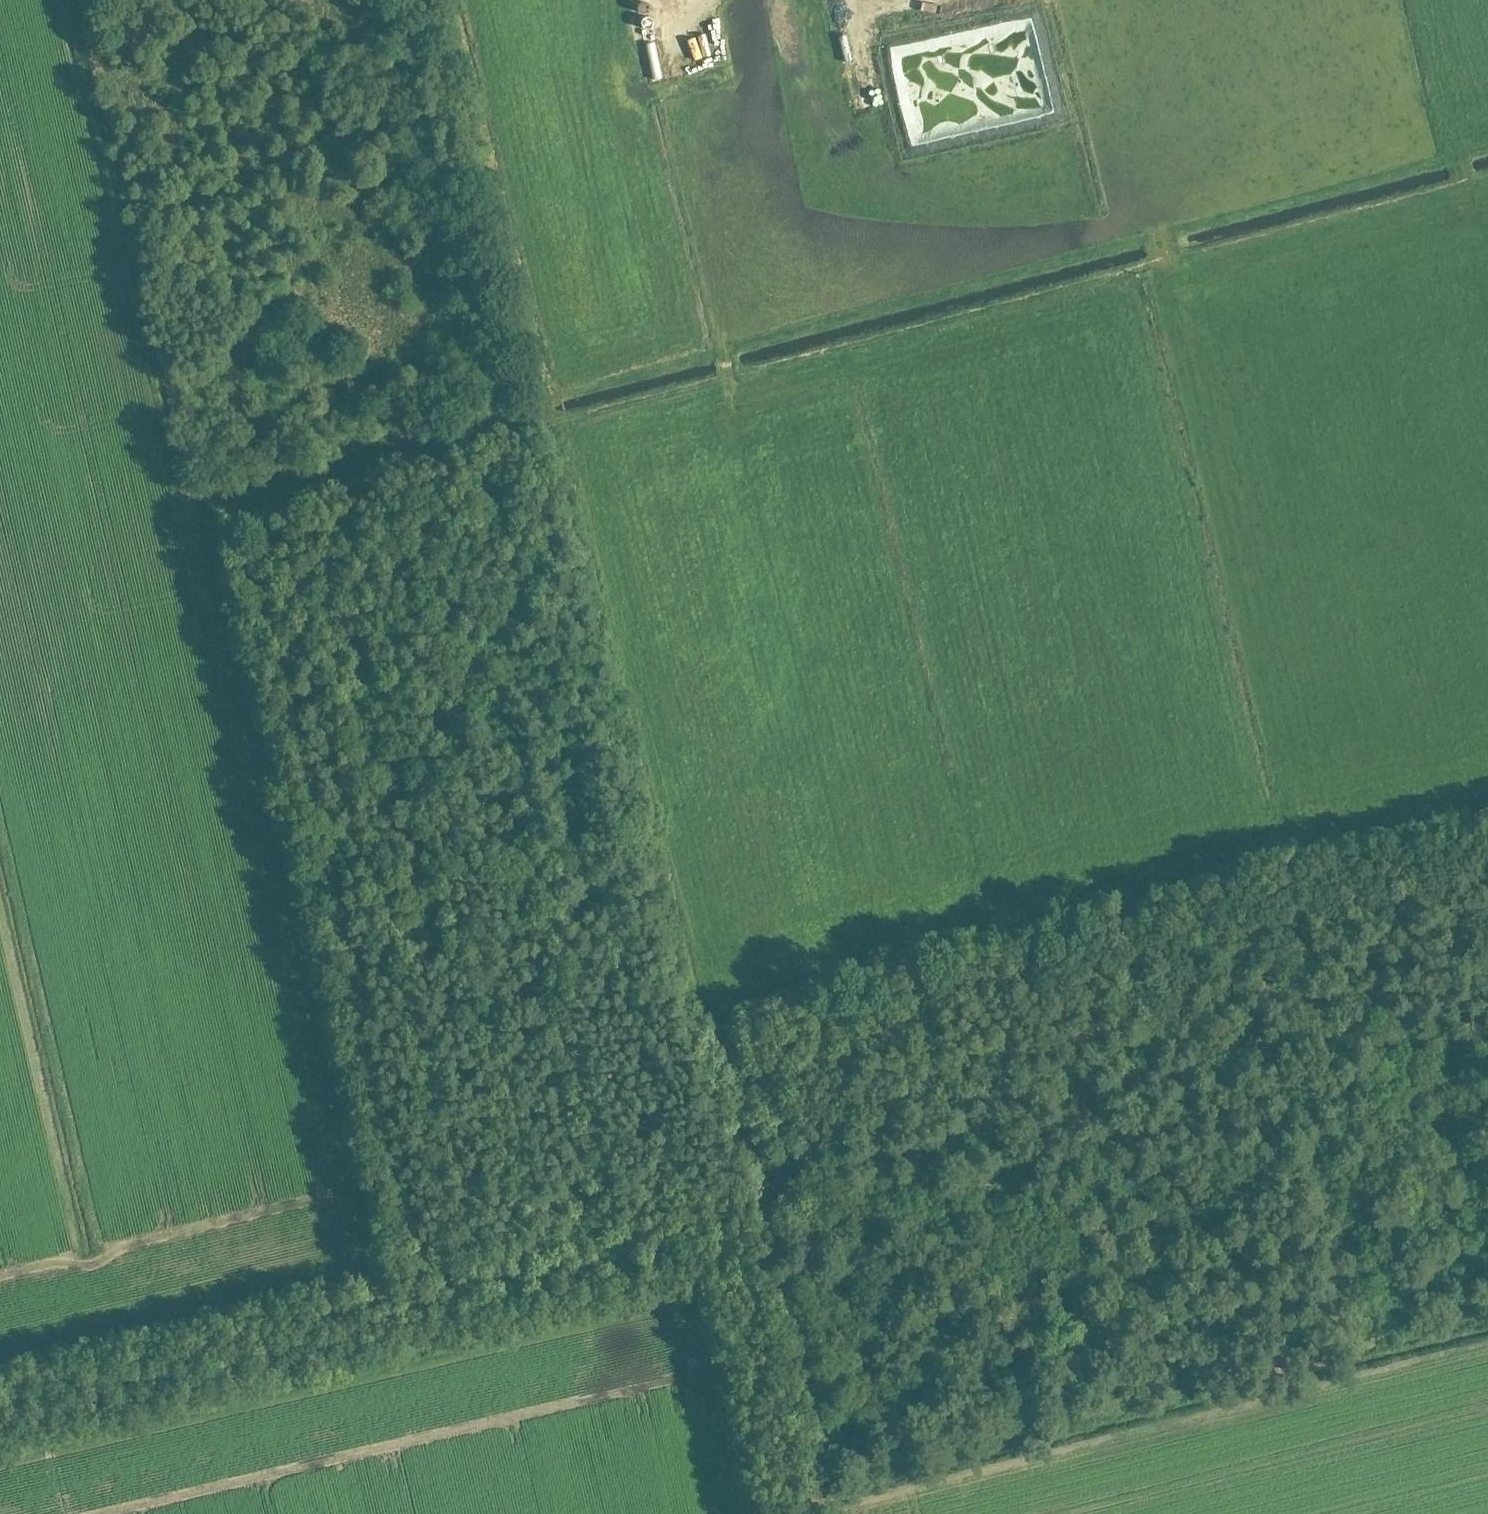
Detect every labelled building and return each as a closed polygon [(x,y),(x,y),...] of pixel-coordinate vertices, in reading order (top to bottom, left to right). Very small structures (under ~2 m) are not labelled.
[(994,49),(986,30),(951,44),(958,63),(994,49)] [(698,31),(686,33),(689,64),(702,63),(698,31)] [(663,74),(655,36),(647,38),(655,76),(663,74)]
